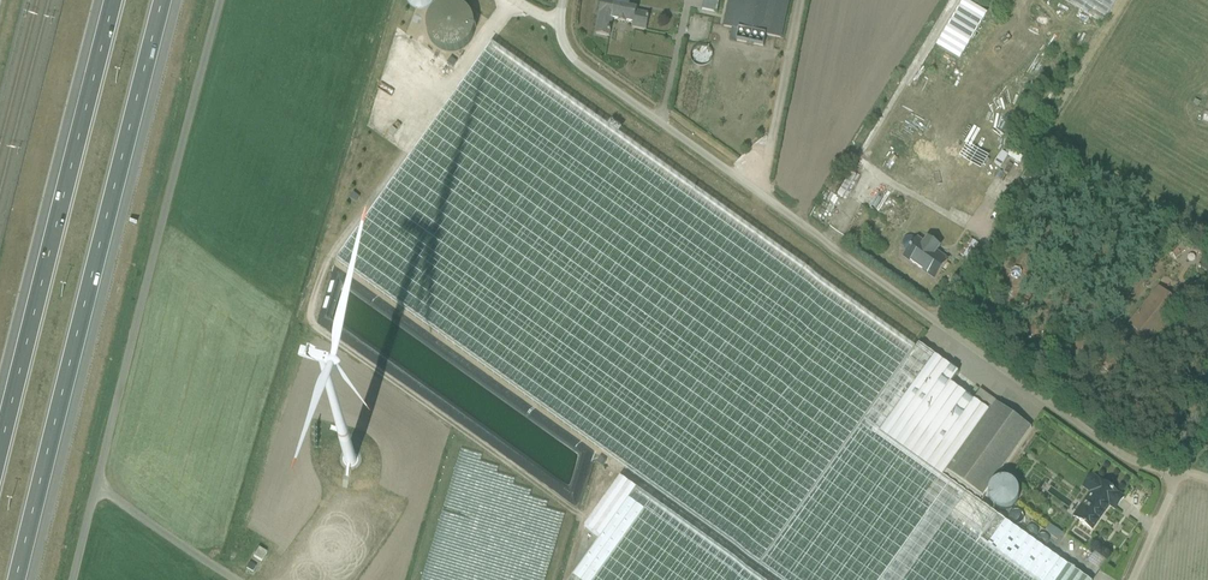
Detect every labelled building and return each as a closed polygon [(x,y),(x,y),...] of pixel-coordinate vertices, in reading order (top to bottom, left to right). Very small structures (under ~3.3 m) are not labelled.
[(610,41),(614,28),(648,37),(653,16),(637,12),(639,5),(619,0),(604,0),(594,37),(610,41)] [(721,16),(724,0),(709,0),(707,13),(721,16)] [(1115,0),(953,0),(904,81),(1023,152),(1115,0)] [(470,61),(485,21),(433,2),(427,17),(434,20),(425,44),(470,61)] [(487,44),(332,261),(783,579),(1091,579),(1092,579),(943,473),(993,402),(487,44)] [(1015,153),(1012,159),(1024,165),(1027,160),(1015,153)] [(914,198),(854,160),(837,186),(897,224),(914,198)] [(935,276),(949,258),(937,249),(943,242),(929,231),(924,237),(915,230),(900,249),(935,276)] [(1188,309),(1159,284),(1129,319),(1158,344),(1188,309)] [(1033,429),(997,403),(948,470),(984,496),(1033,429)] [(574,516),(552,511),(473,456),(473,453),(454,448),(422,579),(433,579),(434,576),(434,579),(449,579),(452,567),(501,566),(488,557),(491,545),(487,542),(490,533),(526,532),(526,540),(529,542),(541,525),(551,531),(555,525),(556,536),(549,546),(549,555),(557,561),(554,573),(542,573),(553,576),(553,579),(559,579),(574,516)] [(1125,495),(1091,470),(1079,486),(1086,491),(1070,513),(1091,529),(1108,506),(1113,510),(1125,495)] [(630,478),(590,532),(606,543),(578,579),(768,579),(630,478)] [(1061,543),(1067,536),(1054,527),(1049,534),(1061,543)] [(245,557),(258,562),(263,548),(250,544),(245,557)] [(267,567),(273,557),(264,552),(258,562),(267,567)] [(249,576),(258,579),(261,570),(252,567),(249,576)]
